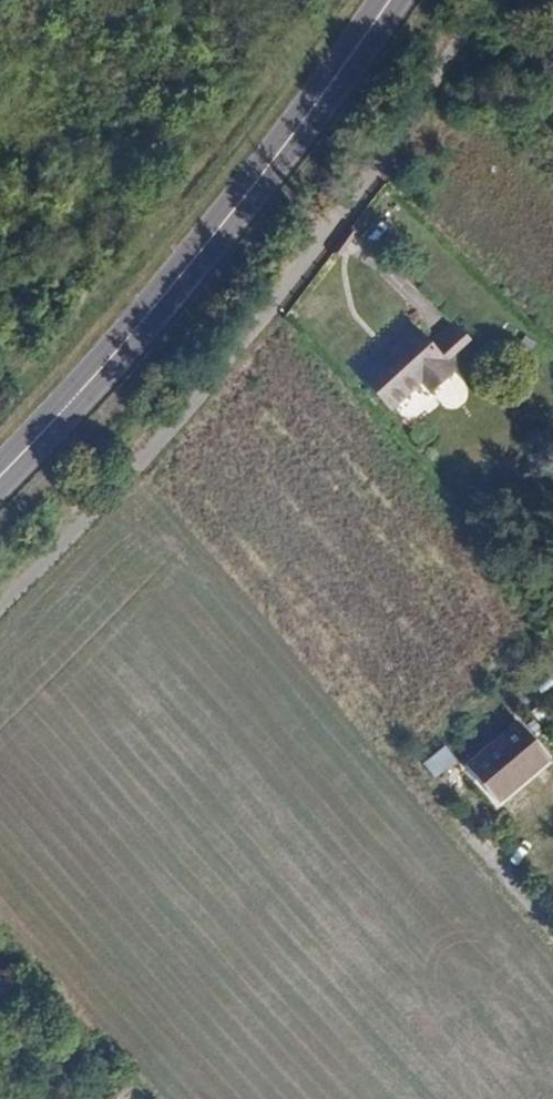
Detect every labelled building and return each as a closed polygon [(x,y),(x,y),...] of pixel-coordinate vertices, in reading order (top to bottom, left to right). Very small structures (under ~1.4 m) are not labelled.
[(432,343),(376,390),(403,423),(436,396),(446,407),(469,386),(432,343)] [(517,724),(467,766),(501,806),(551,764),(517,724)] [(440,745),(418,762),(429,778),(452,761),(440,745)]
